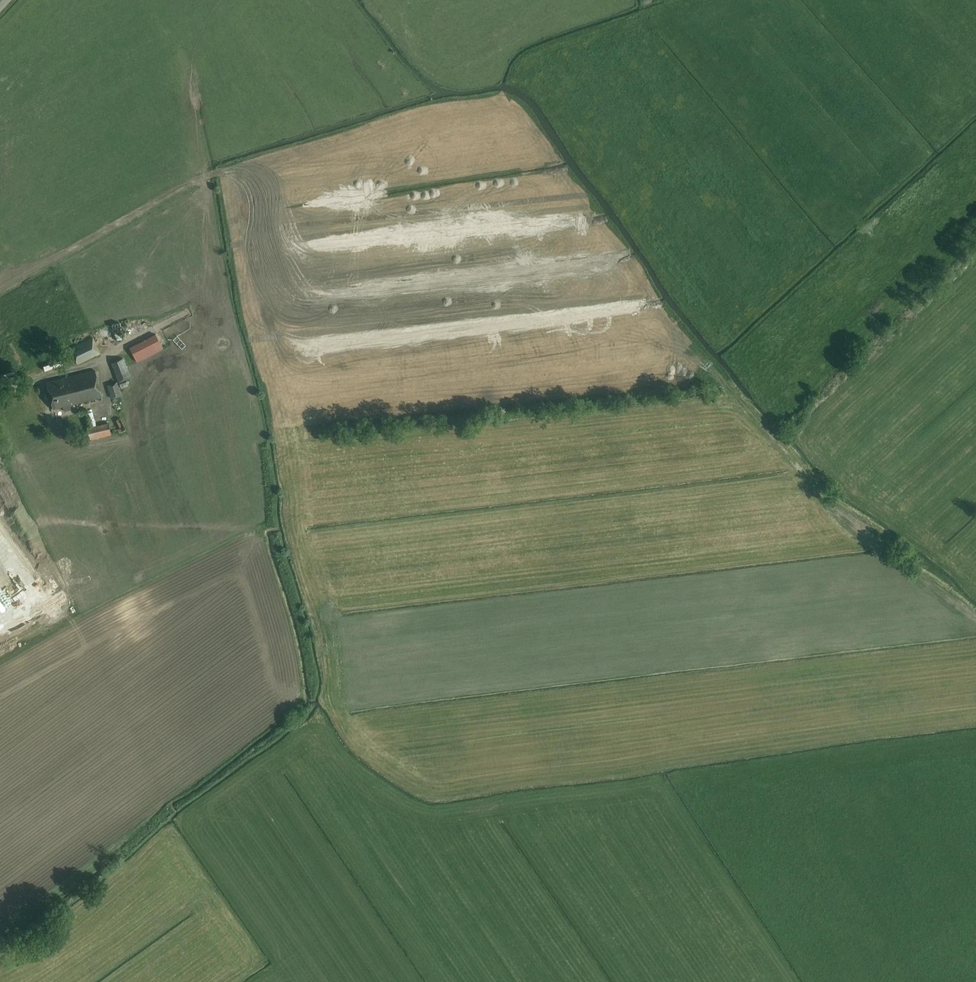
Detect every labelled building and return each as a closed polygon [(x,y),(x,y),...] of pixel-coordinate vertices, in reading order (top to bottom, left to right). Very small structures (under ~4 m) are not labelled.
[(185,330),(198,325),(195,319),(182,324),(185,330)] [(91,327),(94,341),(111,337),(108,323),(91,327)] [(163,348),(155,334),(129,347),(137,362),(163,348)] [(77,365),(100,354),(92,338),(70,348),(77,365)] [(116,376),(127,372),(120,352),(108,356),(116,376)] [(95,370),(70,376),(77,403),(101,397),(95,370)] [(77,403),(70,376),(46,382),(52,409),(63,406),(64,410),(70,409),(69,405),(77,403)] [(108,392),(118,390),(115,377),(105,379),(108,392)] [(87,428),(90,440),(111,435),(108,423),(87,428)]
